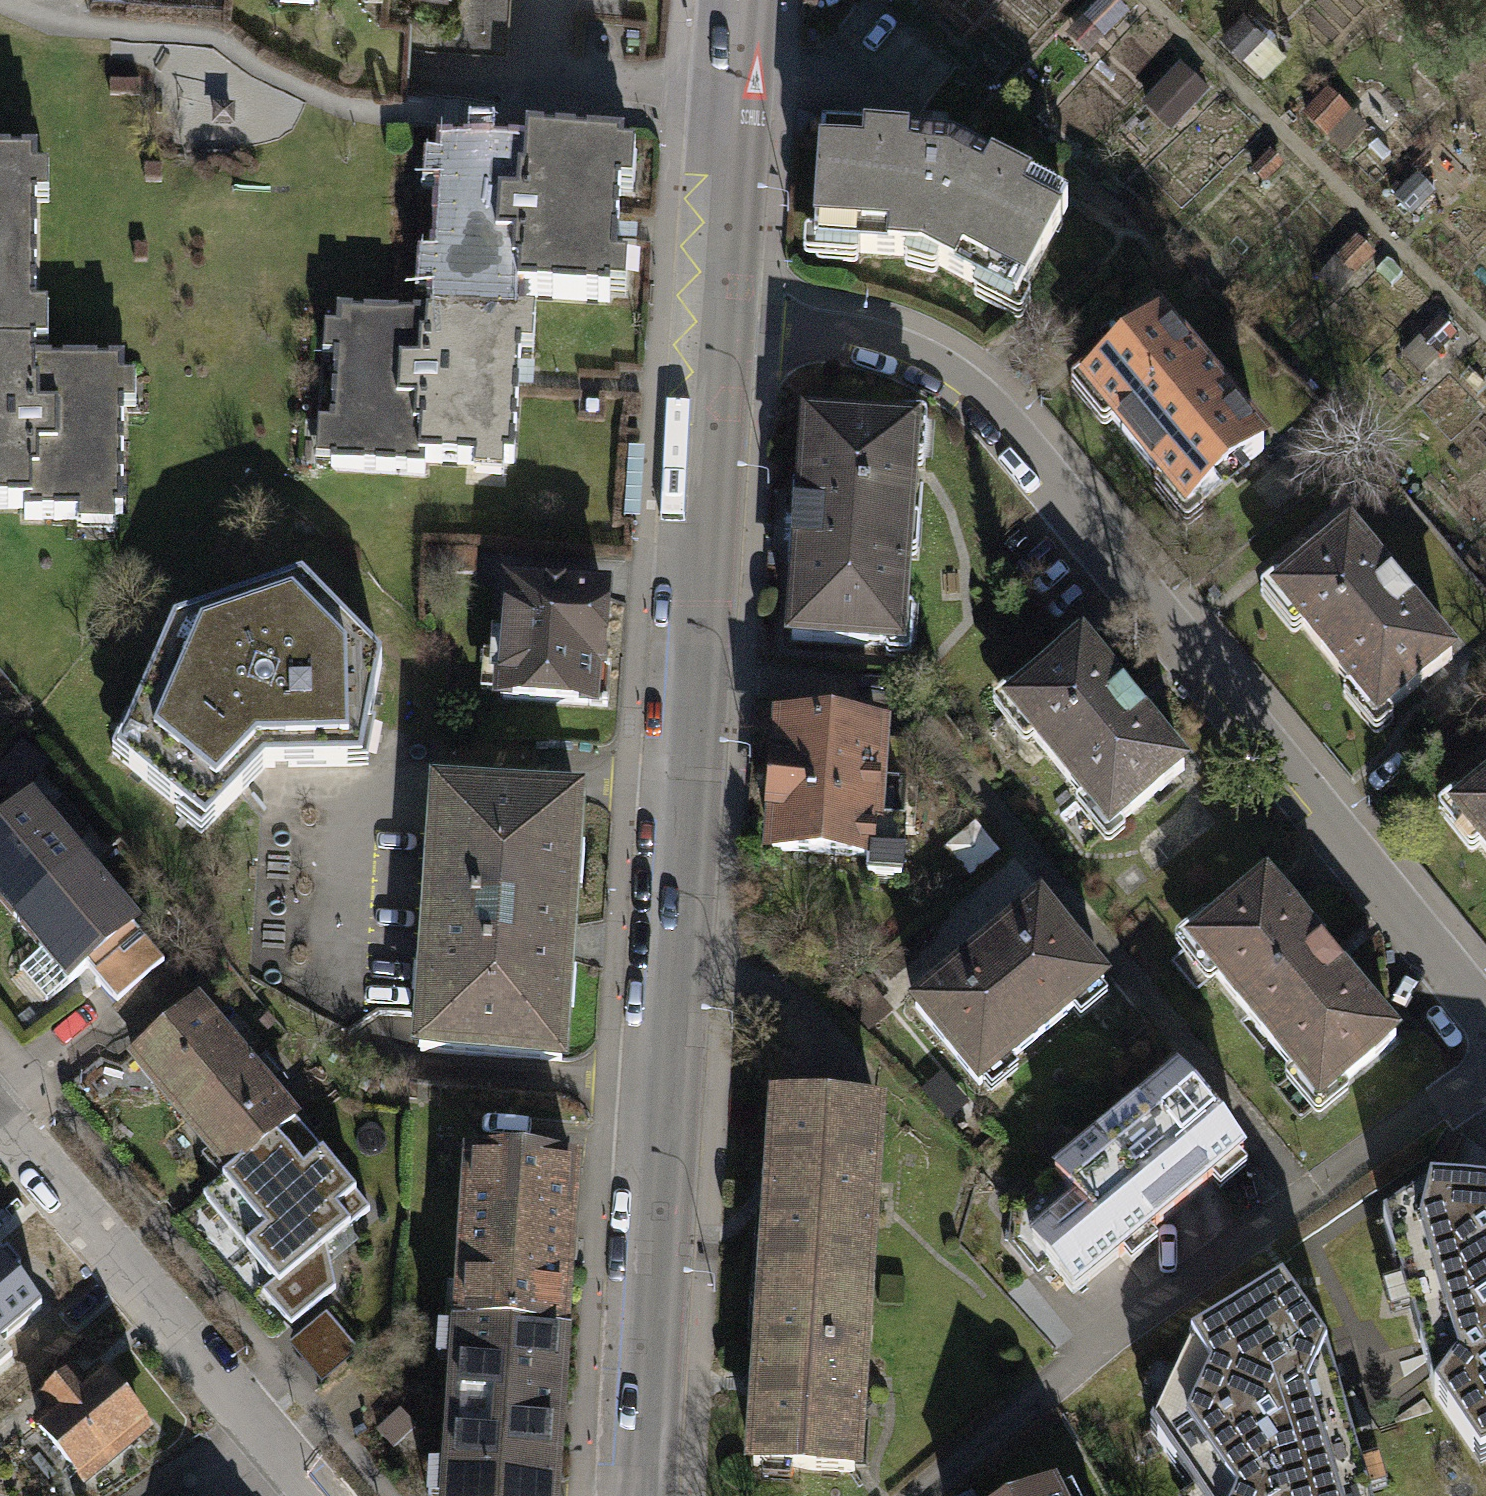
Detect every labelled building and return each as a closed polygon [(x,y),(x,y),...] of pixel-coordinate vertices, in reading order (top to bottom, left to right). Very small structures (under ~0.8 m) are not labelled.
[(413,45),(509,49),(511,0),(415,0),(413,45)] [(1184,62),(1152,106),(1175,123),(1207,79),(1184,62)] [(956,151),(823,141),(816,235),(808,235),(805,261),(858,264),(859,259),(924,264),(1022,312),(1072,216),(956,151)] [(435,316),(340,310),(339,329),(329,329),(328,356),(338,356),(334,425),(322,424),(320,459),(336,460),(335,466),(429,472),(430,456),(481,459),(480,474),(508,475),(509,455),(517,456),(523,351),(537,352),(539,312),(525,311),(526,289),(634,296),(636,261),(619,260),(623,186),(639,186),(641,149),(537,143),(536,153),(444,147),(444,160),(430,159),(428,185),(444,186),(439,256),(423,255),(420,292),(437,293),(435,316)] [(38,344),(35,155),(0,155),(0,345),(38,344)] [(1378,249),(1355,272),(1381,298),(1404,276),(1378,249)] [(1159,324),(1084,384),(1186,507),(1260,454),(1159,324)] [(38,344),(0,345),(0,509),(23,509),(23,517),(84,516),(84,511),(124,511),(124,408),(114,408),(113,387),(122,387),(122,359),(37,360),(38,344)] [(920,436),(802,428),(787,660),(905,668),(920,436)] [(1353,537),(1281,593),(1378,716),(1450,659),(1353,537)] [(304,580),(178,628),(123,758),(212,829),(268,764),(368,759),(383,660),(304,580)] [(622,590),(509,584),(504,660),(489,659),(487,696),(502,697),(501,711),(609,717),(611,680),(617,681),(622,590)] [(1193,780),(1083,649),(1001,717),(1111,848),(1193,780)] [(892,740),(775,732),(766,868),(870,875),(869,890),(904,893),(910,796),(888,795),(892,740)] [(0,773),(0,799),(4,802),(11,793),(19,799),(35,778),(42,783),(55,766),(24,742),(0,773)] [(1453,810),(1485,851),(1485,783),(1453,810)] [(437,788),(418,1064),(578,1075),(598,799),(437,788)] [(22,933),(92,875),(38,811),(0,842),(0,907),(22,933)] [(150,942),(92,875),(22,933),(78,1002),(97,986),(150,942)] [(1402,1053),(1265,886),(1186,950),(1323,1118),(1402,1053)] [(1039,914),(908,1022),(972,1106),(1110,997),(1039,914)] [(97,986),(118,1016),(174,971),(150,942),(97,986)] [(190,990),(174,971),(118,1016),(134,1034),(190,990)] [(130,1063),(179,1123),(251,1064),(190,990),(134,1034),(148,1050),(130,1063)] [(304,1127),(251,1064),(179,1123),(231,1186),(301,1129),(304,1127)] [(1176,1076),(1052,1178),(1090,1224),(1117,1257),(1241,1155),(1176,1076)] [(761,1090),(736,1462),(852,1470),(877,1098),(761,1090)] [(374,1215),(301,1129),(231,1186),(209,1203),(278,1286),(265,1297),(293,1331),(336,1295),(332,1251),(374,1215)] [(459,1332),(580,1339),(590,1172),(469,1165),(459,1332)] [(1090,1224),(1052,1178),(1016,1211),(1013,1246),(1032,1272),(1090,1224)] [(1375,1222),(1417,1366),(1425,1396),(1473,1464),(1485,1458),(1485,1196),(1424,1188),(1375,1222)] [(17,1356),(2,1340),(43,1304),(5,1254),(0,1258),(0,1370),(17,1356)] [(1272,1289),(1180,1344),(1141,1429),(1186,1495),(1360,1495),(1325,1376),(1318,1355),(1272,1289)] [(332,1316),(292,1349),(325,1388),(364,1354),(332,1316)] [(580,1339),(459,1332),(449,1495),(570,1495),(580,1339)] [(44,1405),(28,1418),(83,1483),(151,1426),(98,1363),(72,1385),(62,1373),(36,1395),(44,1405)]
